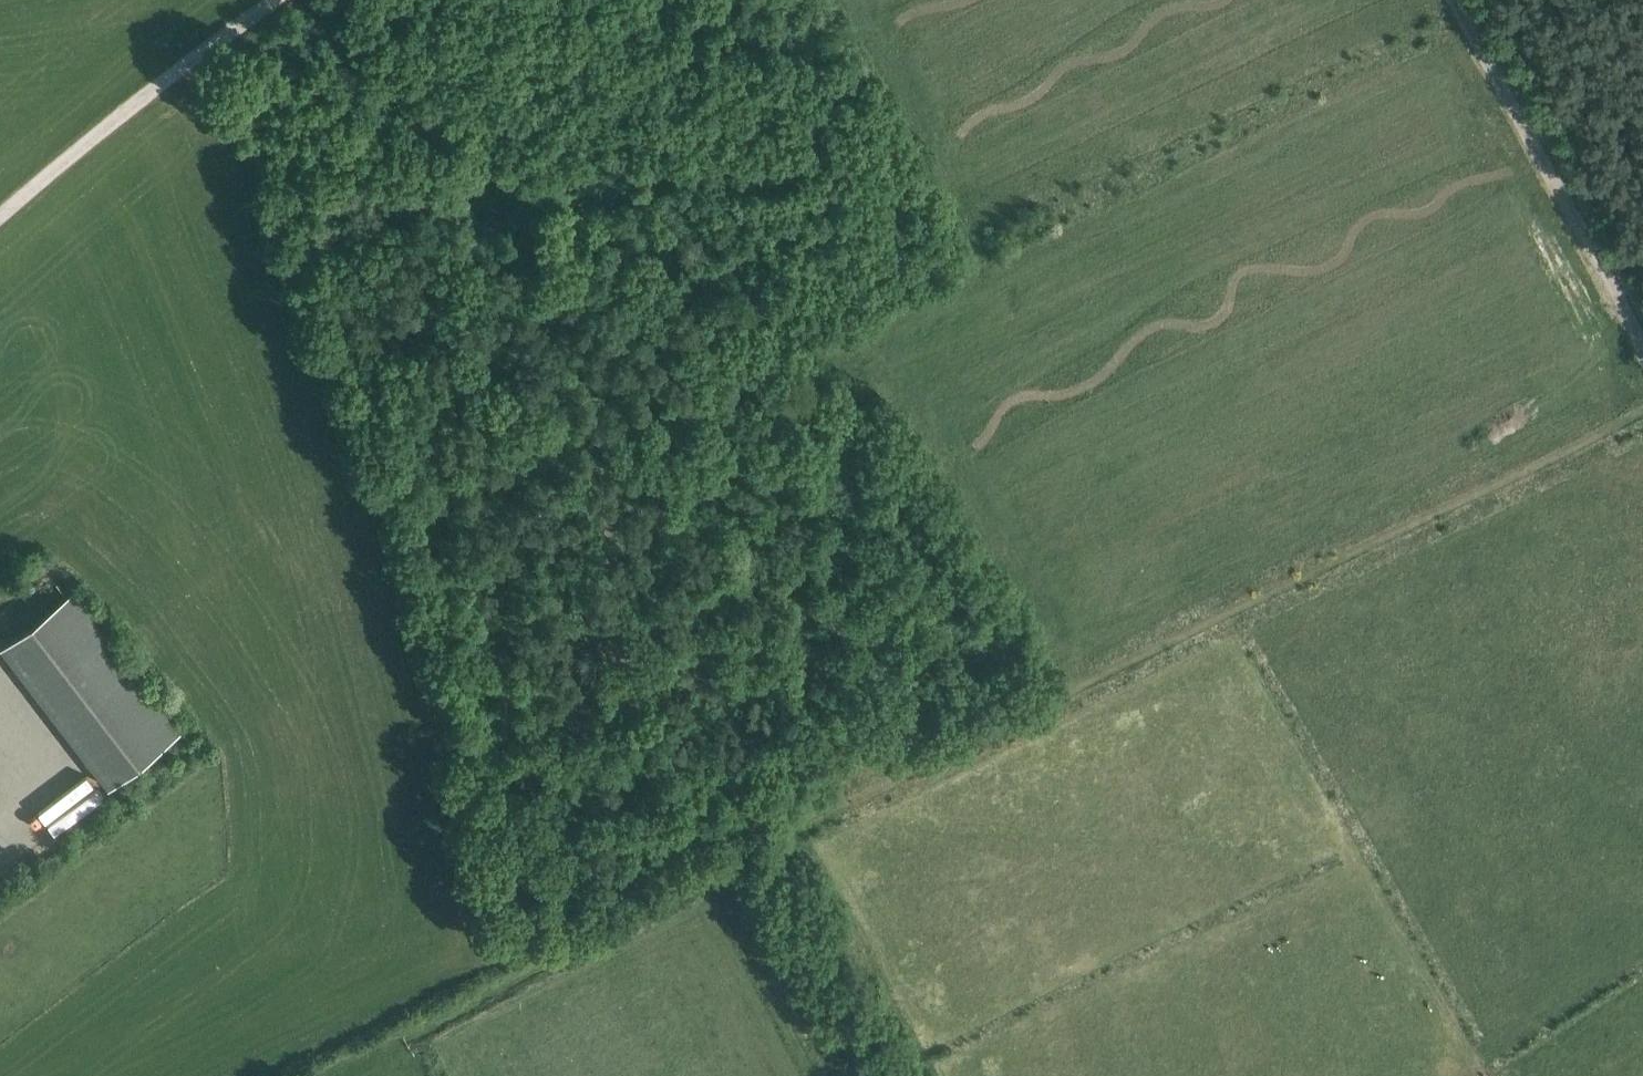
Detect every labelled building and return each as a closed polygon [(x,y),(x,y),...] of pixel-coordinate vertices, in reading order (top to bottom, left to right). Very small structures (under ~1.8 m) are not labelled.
[(2,647),(109,787),(182,731),(73,590),(2,647)]
